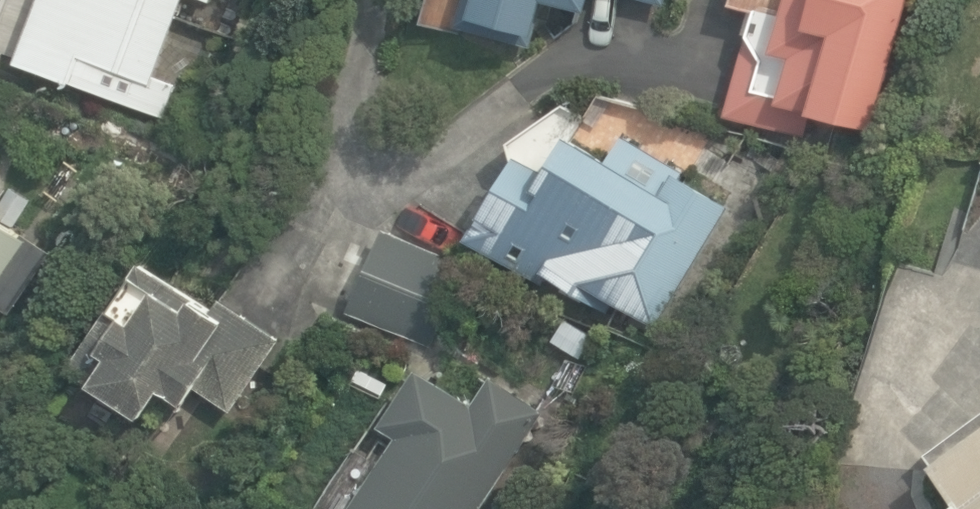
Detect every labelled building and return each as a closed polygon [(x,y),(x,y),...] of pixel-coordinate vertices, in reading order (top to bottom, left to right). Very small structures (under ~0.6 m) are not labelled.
[(166,116),(179,84),(157,76),(185,0),(39,0),(16,60),(166,116)] [(536,38),(546,0),(588,12),(591,0),(465,0),(460,19),(536,38)] [(911,0),(731,0),(729,6),(754,13),(725,115),(801,136),(808,111),(873,130),(911,0)] [(616,305),(657,331),(733,209),(624,135),(607,160),(567,133),(541,171),(520,157),(466,243),(538,288),(546,276),(610,316),(616,305)] [(12,309),(52,250),(0,214),(0,301),(12,309)] [(384,230),(348,311),(428,346),(464,266),(384,230)] [(70,367),(143,417),(164,386),(185,401),(195,387),(204,392),(232,412),(282,340),(218,295),(211,304),(145,258),(70,367)] [(554,340),(584,358),(597,336),(568,318),(554,340)] [(547,411),(493,375),(474,403),(419,367),(381,424),(398,435),(349,508),(482,508),(547,411)] [(966,508),(979,508),(979,425),(932,461),(966,508)]
